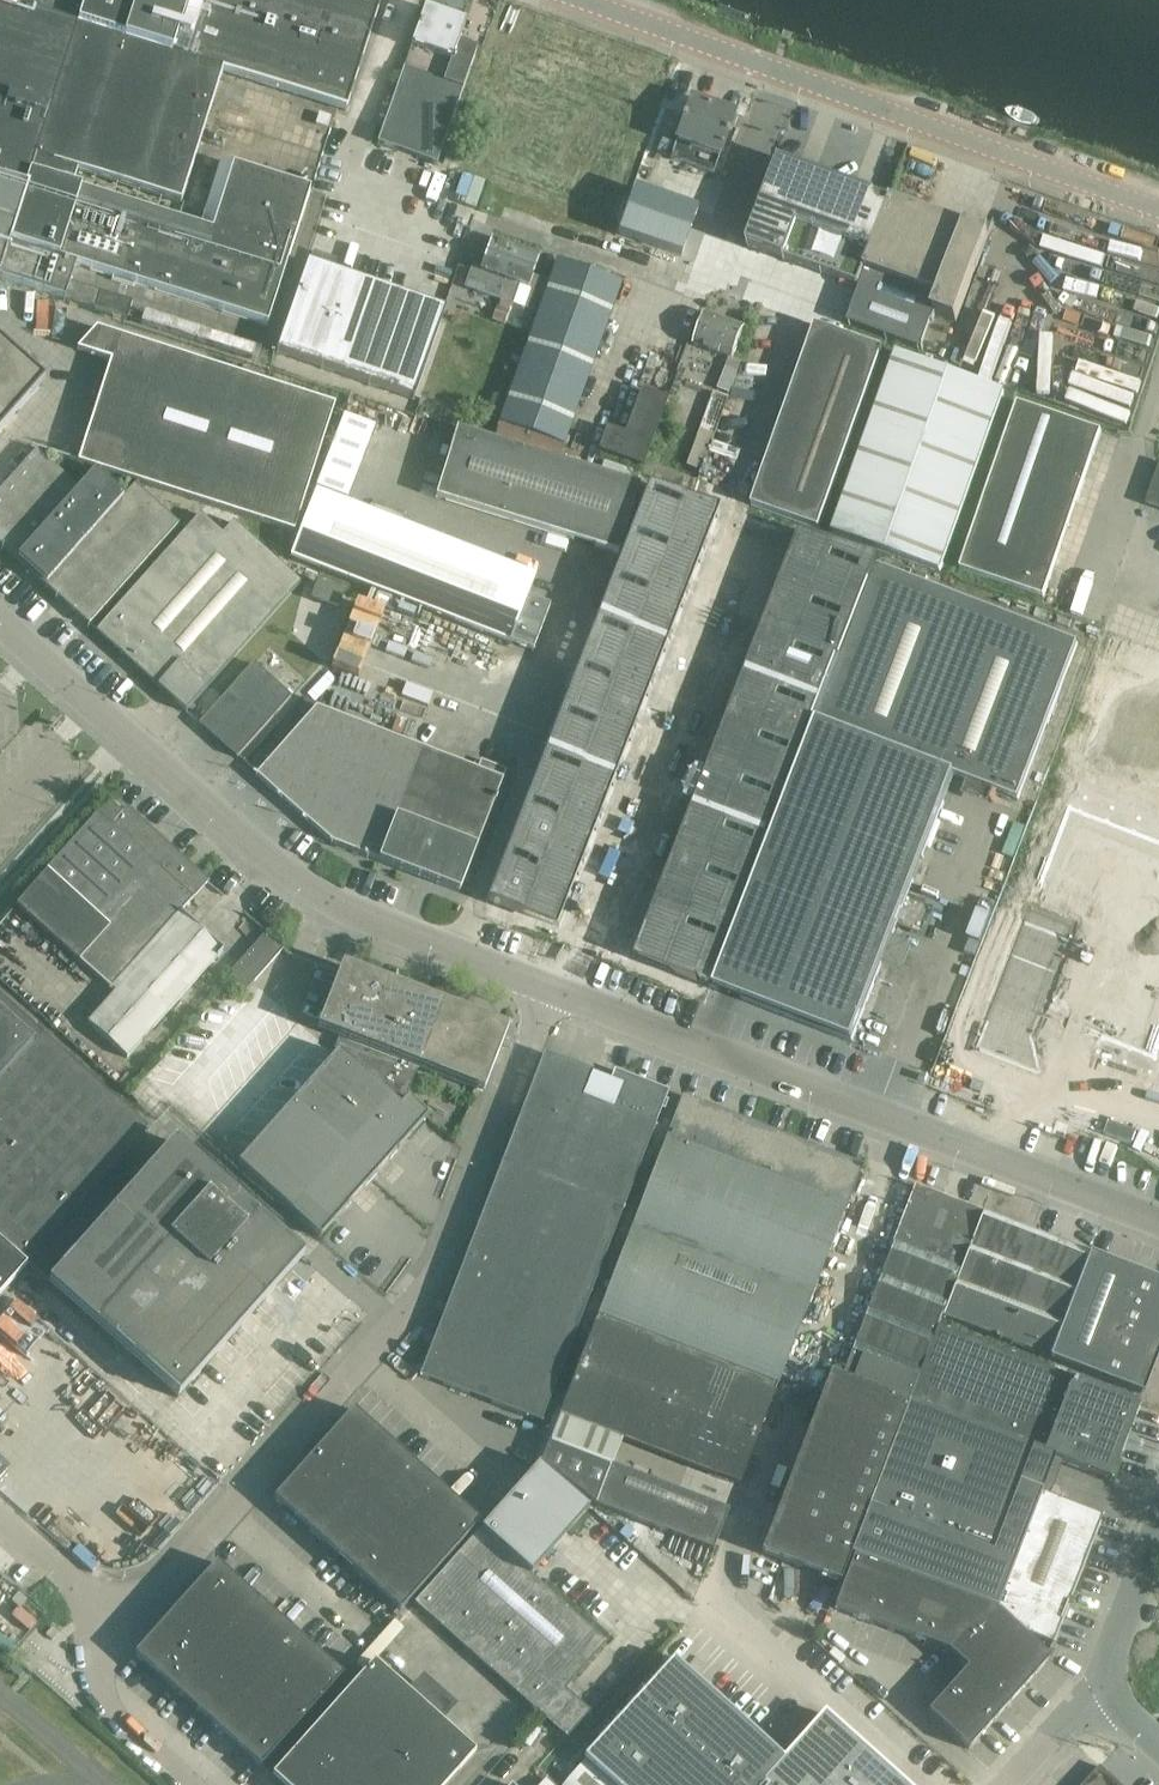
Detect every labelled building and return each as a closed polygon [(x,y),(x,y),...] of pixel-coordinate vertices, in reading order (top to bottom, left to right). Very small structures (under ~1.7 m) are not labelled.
[(78,171),(181,204),(223,72),(345,111),(380,0),(0,0),(0,279),(66,300),(66,298),(96,308),(126,318),(132,301),(101,292),(72,282),(77,264),(269,325),(311,193),(221,164),(200,230),(72,189),(74,183),(78,171)] [(465,23),(424,9),(411,46),(449,59),(446,67),(441,65),(437,77),(404,65),(376,143),(435,164),(476,47),(459,40),(465,23)] [(720,155),(734,115),(690,99),(676,140),(720,155)] [(989,235),(899,202),(780,159),(748,247),(860,287),(848,324),(923,350),(925,347),(924,347),(933,322),(934,322),(936,314),(958,322),(989,235)] [(681,256),(697,211),(634,189),(618,234),(681,256)] [(493,237),(481,271),(472,268),(471,272),(472,272),(469,282),(486,288),(484,294),(498,299),(517,245),(493,237)] [(541,254),(517,245),(498,299),(514,304),(520,285),(529,288),(531,289),(524,309),(534,312),(546,280),(533,275),(541,254)] [(414,400),(445,310),(307,262),(276,352),(414,400)] [(557,262),(550,282),(546,280),(534,312),(539,314),(495,441),(559,461),(564,447),(620,284),(557,262)] [(190,336),(192,328),(133,308),(130,316),(190,336)] [(695,345),(735,358),(746,327),(708,313),(695,345)] [(816,325),(752,505),(820,529),(884,349),(816,325)] [(113,361),(80,463),(295,533),(337,405),(100,327),(80,350),(113,361)] [(0,345),(0,435),(20,412),(28,404),(45,385),(0,345)] [(897,354),(833,533),(943,572),(1007,393),(897,354)] [(740,372),(727,367),(719,389),(732,394),(740,372)] [(608,428),(599,451),(643,467),(668,399),(642,390),(626,434),(608,428)] [(1018,402),(961,569),(1045,598),(1102,431),(1018,402)] [(537,573),(346,503),(375,426),(345,414),(316,492),(291,558),(511,640),(510,643),(534,652),(551,607),(527,598),(537,573)] [(457,429),(436,497),(619,554),(640,486),(559,461),(495,441),(457,429)] [(0,492),(0,544),(89,623),(178,524),(136,486),(125,497),(96,471),(80,489),(37,450),(0,492)] [(606,458),(602,468),(638,482),(642,472),(606,458)] [(1149,506),(1158,509),(1158,478),(1149,506)] [(656,496),(640,536),(698,559),(714,518),(656,496)] [(96,630),(162,690),(185,711),(301,583),(233,522),(222,533),(201,514),(96,630)] [(640,542),(624,582),(683,604),(698,564),(640,542)] [(807,546),(792,587),(851,608),(866,568),(807,546)] [(839,669),(714,990),(852,1044),(960,767),(1023,791),(1079,645),(878,568),(839,669)] [(622,581),(606,622),(664,644),(680,604),(622,581)] [(337,608),(344,592),(318,582),(312,599),(337,608)] [(787,594),(772,635),(831,656),(846,616),(787,594)] [(354,600),(336,667),(364,675),(381,607),(354,600)] [(604,625),(589,665),(647,688),(662,647),(604,625)] [(771,639),(756,680),(815,701),(829,661),(771,639)] [(233,687),(200,724),(238,758),(271,721),(291,698),(254,665),(234,688),(233,687)] [(584,671),(569,711),(627,733),(642,693),(584,671)] [(754,683),(739,724),(797,745),(812,705),(754,683)] [(334,843),(420,876),(458,890),(501,779),(316,707),(257,775),(334,843)] [(564,714),(549,754),(607,777),(622,736),(564,714)] [(735,728),(720,769),(779,790),(794,750),(735,728)] [(548,758),(533,799),(591,821),(607,781),(548,758)] [(719,774),(704,814),(763,836),(778,795),(719,774)] [(110,801),(98,814),(110,825),(122,812),(110,801)] [(534,805),(519,845),(577,867),(592,827),(534,805)] [(224,951),(196,926),(182,912),(192,900),(208,882),(207,881),(197,872),(188,864),(127,808),(126,807),(122,812),(110,825),(98,814),(29,890),(30,891),(17,906),(80,961),(111,988),(115,992),(107,1002),(88,1022),(128,1058),(224,951)] [(1158,1046),(1158,841),(1069,807),(1024,922),(1066,938),(1037,1012),(1100,1037),(1155,1058),(1158,1046)] [(704,818),(689,858),(747,880),(762,839),(704,818)] [(516,852),(501,892),(559,915),(574,875),(516,852)] [(687,862),(672,902),(731,924),(746,883),(687,862)] [(670,907),(655,948),(713,969),(728,929),(670,907)] [(289,957),(290,955),(292,948),(293,947),(286,946),(283,945),(280,943),(276,940),(267,932),(228,976),(246,993),(280,953),(289,957)] [(418,1067),(419,1068),(485,1092),(509,1029),(444,1004),(343,966),(340,975),(319,1029),(340,1038),(335,1050),(339,1053),(239,1165),(320,1238),(428,1119),(406,1099),(418,1067)] [(148,1128),(0,996),(0,1290),(148,1128)] [(542,1422),(662,1108),(665,1108),(668,1100),(666,1099),(669,1091),(668,1090),(620,1071),(615,1070),(603,1104),(585,1097),(594,1072),(545,1053),(536,1078),(474,1240),(422,1376),(542,1422)] [(863,1166),(683,1096),(670,1130),(675,1132),(673,1140),(667,1137),(598,1315),(779,1385),(863,1166)] [(50,1283),(179,1398),(303,1259),(175,1144),(50,1283)] [(981,1211),(915,1186),(841,1377),(831,1373),(825,1390),(903,1419),(937,1327),(936,1327),(940,1316),(941,1316),(981,1211)] [(1089,1253),(981,1211),(941,1316),(1048,1358),(1089,1253)] [(1118,1324),(1128,1298),(1138,1272),(1089,1253),(1048,1358),(1098,1377),(1108,1351),(1118,1324)] [(1138,1272),(1128,1298),(1158,1310),(1158,1280),(1138,1272)] [(1128,1298),(1118,1324),(1158,1340),(1158,1310),(1128,1298)] [(740,1484),(775,1393),(596,1324),(561,1415),(740,1484)] [(1118,1324),(1108,1351),(1153,1368),(1158,1353),(1158,1340),(1118,1324)] [(1138,1404),(937,1327),(903,1419),(851,1557),(853,1558),(995,1610),(998,1604),(1041,1493),(1019,1484),(1032,1450),(1110,1479),(1138,1404)] [(1143,1394),(1153,1368),(1108,1351),(1098,1377),(1143,1394)] [(0,1373),(12,1382),(22,1368),(0,1353),(0,1373)] [(903,1419),(825,1390),(762,1552),(841,1582),(851,1557),(903,1419)] [(354,1409),(274,1498),(400,1611),(480,1521),(354,1409)] [(730,1511),(611,1465),(551,1442),(542,1462),(595,1505),(684,1540),(680,1552),(709,1563),(714,1551),(730,1511)] [(481,1530),(416,1603),(565,1737),(588,1712),(563,1690),(605,1644),(530,1576),(589,1509),(539,1465),(481,1530)] [(1027,1633),(1053,1643),(1102,1516),(1041,1493),(998,1604),(1027,1633)] [(967,1669),(927,1713),(969,1750),(1050,1659),(995,1610),(853,1558),(834,1609),(948,1651),(967,1669)] [(217,1563),(137,1653),(263,1765),(343,1675),(217,1563)] [(475,1752),(375,1660),(273,1775),(283,1784),(446,1784),(475,1752)] [(561,1784),(901,1784),(824,1716),(784,1760),(673,1660),(584,1759),(561,1784)] [(1085,1784),(1120,1784),(1100,1768),(1085,1784)]
